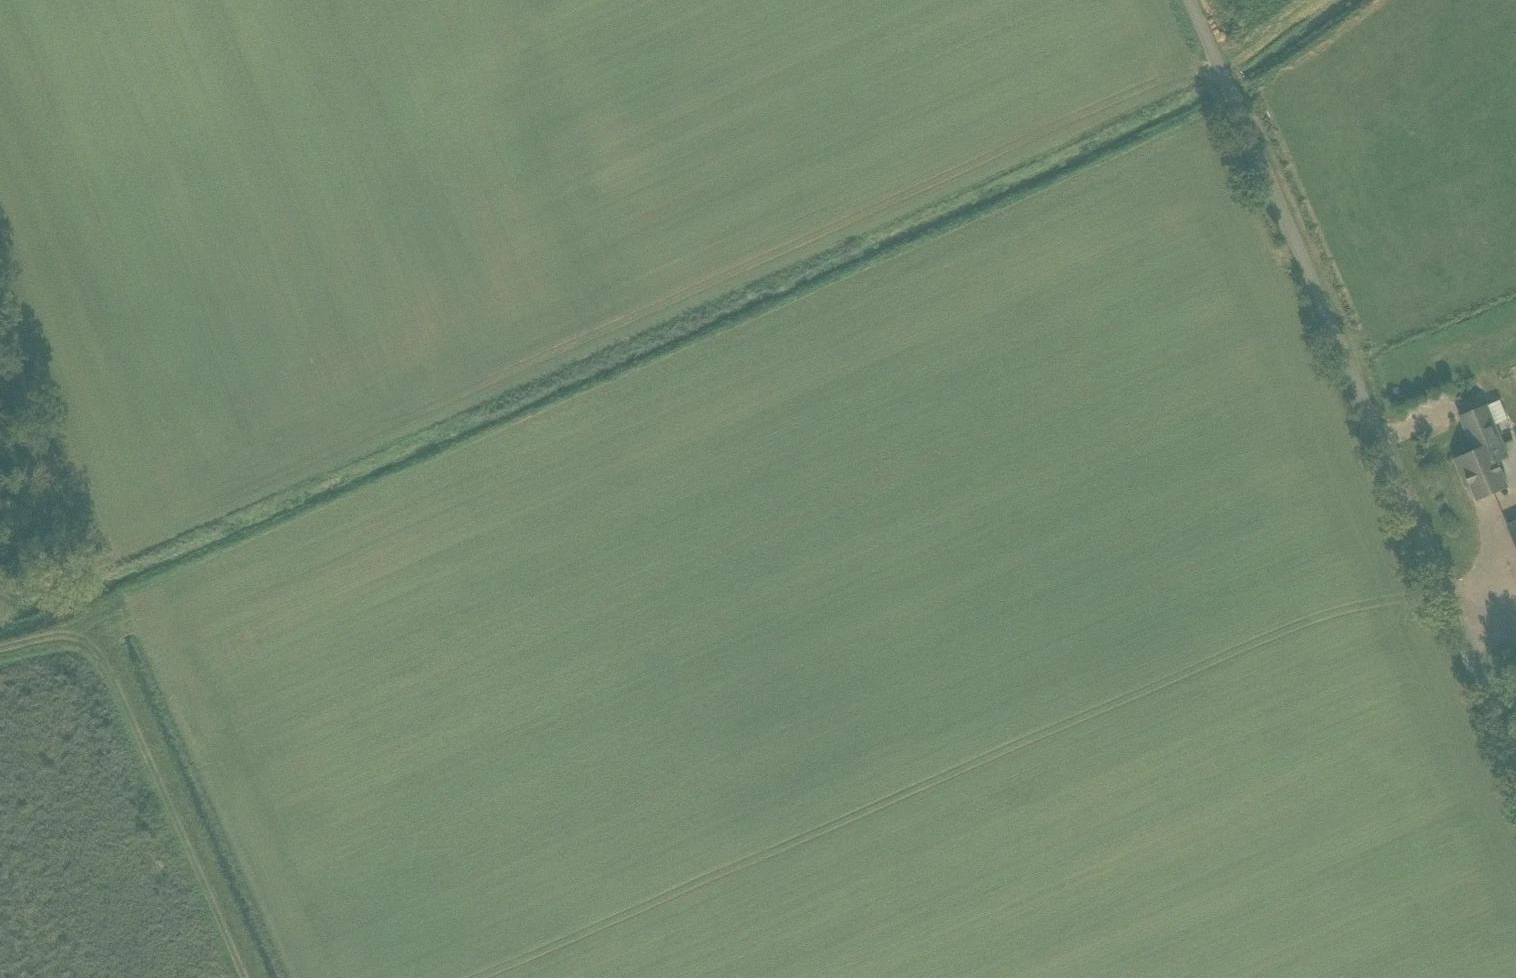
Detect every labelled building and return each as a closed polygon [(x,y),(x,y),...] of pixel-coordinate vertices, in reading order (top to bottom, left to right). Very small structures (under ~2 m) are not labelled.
[(1509,456),(1488,405),(1478,409),(1460,417),(1475,451),(1455,459),(1462,476),(1466,474),(1477,499),(1509,486),(1498,461),(1509,456)]
